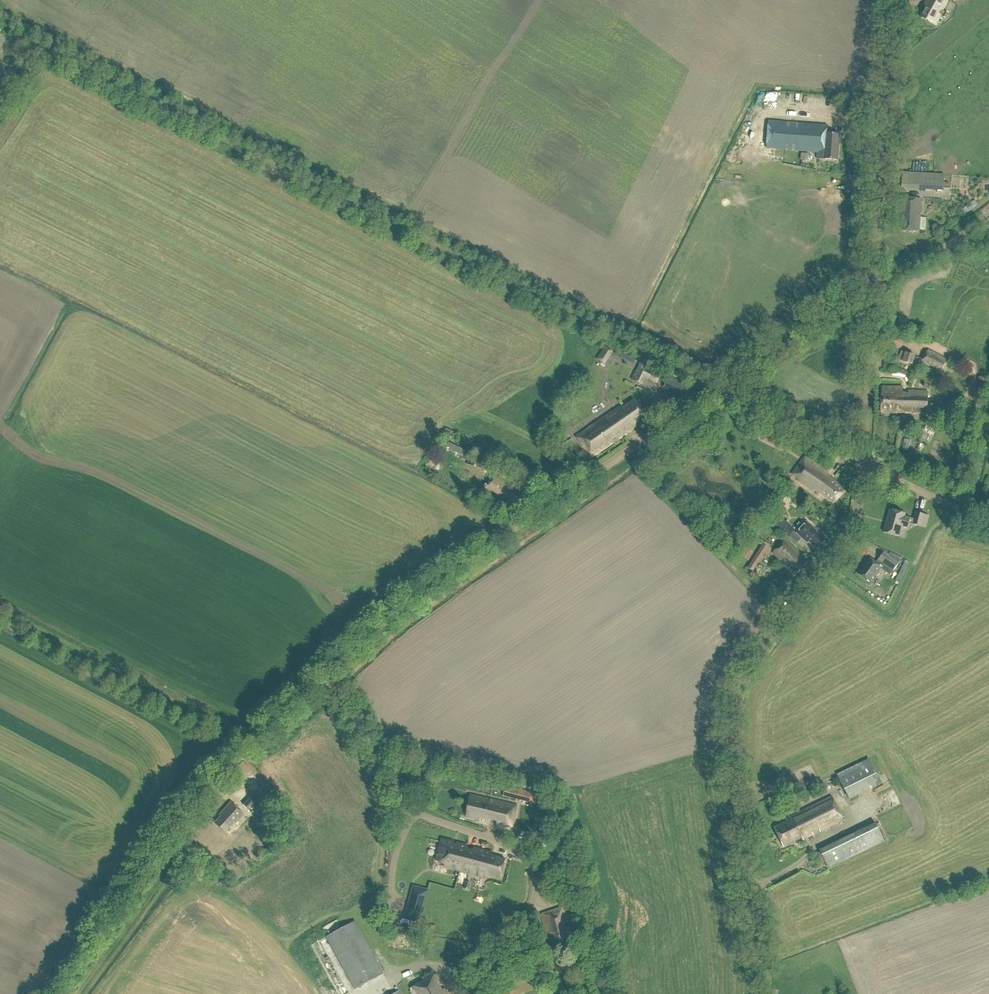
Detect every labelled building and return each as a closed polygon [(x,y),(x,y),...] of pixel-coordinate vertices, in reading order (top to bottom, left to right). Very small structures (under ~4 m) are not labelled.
[(949,0),(927,0),(924,6),(926,7),(920,18),(936,26),(949,0)] [(817,158),(837,159),(839,134),(828,133),(828,126),(768,122),(766,148),(818,152),(817,158)] [(923,190),(943,191),(944,174),(924,173),(923,190)] [(902,231),(919,232),(922,200),(901,198),(900,219),(901,219),(900,229),(902,229),(902,231)] [(970,203),(966,206),(966,207),(969,211),(974,208),(970,203)] [(605,365),(613,352),(604,347),(596,360),(605,365)] [(617,349),(615,354),(633,363),(636,358),(617,349)] [(922,361),(937,369),(936,370),(944,374),(950,361),(928,350),(922,361)] [(901,352),(898,360),(912,365),(915,356),(901,352)] [(661,372),(641,363),(638,370),(637,370),(633,380),(643,384),(646,377),(657,382),(661,372)] [(918,369),(912,372),(916,379),(922,375),(918,369)] [(980,388),(988,387),(986,375),(978,377),(980,388)] [(675,393),(680,396),(684,386),(679,384),(675,393)] [(909,396),(903,395),(903,388),(883,387),(881,412),(927,415),(928,392),(909,391),(909,396)] [(646,417),(635,400),(623,409),(621,407),(577,437),(592,458),(639,425),(637,423),(646,417)] [(960,411),(959,421),(974,422),(975,412),(960,411)] [(764,438),(780,446),(783,439),(767,431),(764,438)] [(905,434),(903,443),(912,446),(915,437),(905,434)] [(821,494),(834,504),(845,489),(826,475),(828,473),(807,457),(792,477),(819,497),(821,494)] [(485,489),(509,511),(519,500),(507,489),(509,486),(498,476),(485,489)] [(905,514),(890,510),(884,533),(899,537),(902,527),(908,529),(909,524),(926,528),(929,516),(916,513),(914,520),(910,519),(910,518),(904,517),(905,514)] [(777,527),(788,537),(789,537),(793,531),(795,530),(794,529),(784,520),(778,527),(777,527)] [(809,541),(818,548),(825,539),(817,533),(818,531),(807,522),(798,534),(808,543),(809,541)] [(797,574),(808,563),(800,556),(801,555),(786,540),(773,553),(783,563),(785,561),(790,566),(788,568),(794,574),(795,572),(797,574)] [(750,542),(741,556),(748,560),(757,546),(750,542)] [(758,551),(763,554),(768,547),(763,544),(758,551)] [(872,578),(873,579),(884,563),(894,570),(899,563),(899,562),(888,555),(884,552),(878,559),(879,559),(876,563),(870,558),(858,574),(870,582),(872,578)] [(890,552),(888,555),(899,562),(902,558),(890,552)] [(753,570),(758,561),(754,558),(748,567),(753,570)] [(837,775),(849,800),(882,785),(870,760),(837,775)] [(514,789),(512,798),(529,802),(531,792),(514,789)] [(256,790),(243,805),(251,812),(256,808),(256,807),(260,803),(264,798),(256,790)] [(798,804),(802,802),(808,799),(805,793),(799,796),(800,797),(795,799),(798,804)] [(505,826),(513,828),(518,806),(470,795),(465,817),(475,819),(475,821),(489,824),(490,821),(497,822),(496,826),(505,828),(505,826)] [(820,832),(844,821),(831,796),(818,803),(785,820),(786,822),(774,828),(784,847),(803,837),(804,840),(814,835),(813,832),(819,829),(820,832)] [(234,825),(243,815),(230,803),(219,816),(220,817),(214,824),(224,833),(232,824),(234,825)] [(256,808),(260,812),(264,807),(260,803),(256,807),(256,808)] [(786,810),(789,815),(796,812),(793,806),(786,810)] [(875,822),(820,850),(829,869),(885,842),(875,822)] [(474,851),(468,849),(468,846),(443,840),(437,865),(488,878),(489,876),(501,879),(506,859),(493,856),(493,853),(475,849),(474,851)] [(555,950),(575,945),(570,929),(567,930),(565,923),(569,922),(564,907),(542,914),(549,939),(552,939),(555,950)] [(328,937),(356,989),(383,974),(355,922),(328,937)] [(31,941),(38,932),(33,929),(27,938),(31,941)] [(440,984),(442,983),(438,974),(412,989),(414,993),(449,993),(447,990),(444,991),(440,984)] [(512,982),(515,988),(527,982),(524,976),(512,982)]
